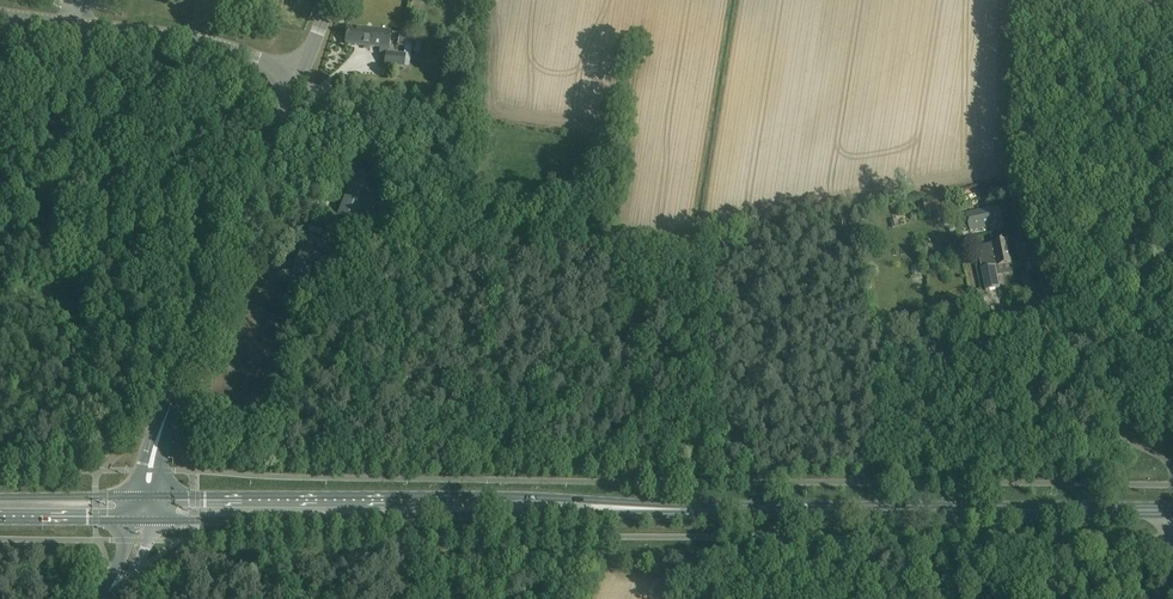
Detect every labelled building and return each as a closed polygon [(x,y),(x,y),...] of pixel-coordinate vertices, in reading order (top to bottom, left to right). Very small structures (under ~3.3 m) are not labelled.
[(390,32),(347,27),(345,44),(388,49),(390,32)] [(421,42),(415,41),(413,53),(419,54),(421,42)] [(404,56),(386,54),(385,65),(403,67),(404,56)] [(402,78),(403,69),(394,68),(392,77),(402,78)] [(344,198),(337,217),(371,230),(385,192),(382,191),(384,183),(354,172),(344,198)] [(923,199),(925,213),(947,209),(944,195),(923,199)] [(966,215),(958,217),(961,229),(964,231),(969,230),(970,231),(1003,224),(999,206),(965,214),(966,215)] [(943,220),(941,212),(934,214),(936,222),(943,220)] [(892,228),(899,226),(897,219),(890,221),(892,228)] [(872,240),(855,241),(855,249),(873,249),(872,240)] [(999,288),(997,278),(995,268),(1011,264),(1006,241),(993,243),(993,244),(978,247),(980,261),(983,269),(985,281),(987,290),(999,288)] [(996,319),(996,318),(994,307),(986,309),(987,319),(988,321),(996,319)] [(965,316),(964,308),(955,310),(957,318),(965,316)] [(298,322),(290,322),(290,331),(298,330),(298,322)]
